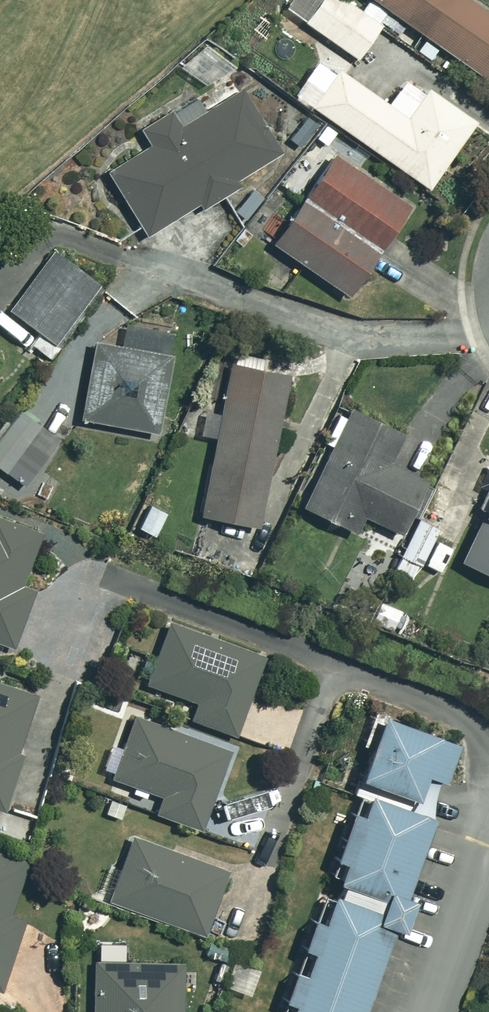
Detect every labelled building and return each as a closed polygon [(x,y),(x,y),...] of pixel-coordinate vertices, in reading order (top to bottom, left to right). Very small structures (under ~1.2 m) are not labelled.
[(323,0),(293,0),(287,9),(306,23),(323,0)] [(306,23),(358,61),(384,25),(350,0),(323,0),(306,23)] [(488,82),(488,15),(468,0),(373,0),(488,82)] [(232,66),(208,43),(184,68),(208,91),(232,66)] [(391,107),(324,60),(298,97),(430,189),(476,123),(430,91),(419,105),(401,93),(391,107)] [(282,152),(241,91),(205,116),(193,98),(142,131),(152,146),(108,175),(148,235),(195,203),(199,208),(282,152)] [(306,200),(380,251),(410,208),(335,157),(306,200)] [(380,251),(306,200),(274,246),(348,297),(380,251)] [(99,287),(56,253),(10,311),(53,345),(99,287)] [(177,335),(127,327),(123,349),(95,344),(82,421),(160,435),(177,335)] [(267,361),(235,354),(222,417),(206,414),(201,435),(218,439),(201,517),(257,529),(291,377),(265,371),(267,361)] [(403,436),(343,407),(326,444),(333,447),(304,509),(355,534),(363,517),(404,537),(429,484),(389,465),(403,436)] [(22,410),(0,438),(0,467),(26,487),(61,441),(22,410)] [(167,513),(151,506),(140,529),(156,537),(167,513)] [(12,647),(34,587),(22,583),(41,530),(0,515),(0,643),(12,647)] [(482,518),(461,562),(488,575),(488,521),(482,518)] [(194,704),(188,721),(242,739),(269,659),(165,623),(143,687),(194,704)] [(0,676),(0,811),(3,812),(21,757),(17,755),(37,693),(7,683),(8,679),(0,676)] [(403,927),(414,894),(405,892),(434,814),(430,813),(431,796),(437,777),(444,779),(459,740),(382,711),(353,791),(366,796),(361,811),(350,806),(333,855),(344,859),(336,879),(342,881),(338,892),(332,891),(323,919),(313,915),(302,945),(311,948),(303,971),(293,967),(281,998),(292,1001),(288,1011),(362,1011),(394,924),(403,927)] [(230,752),(135,718),(123,752),(113,749),(103,776),(164,797),(158,814),(203,830),(230,752)] [(227,872),(132,840),(111,902),(206,934),(227,872)] [(0,859),(0,991),(25,920),(11,915),(27,868),(0,859)] [(95,962),(95,1011),(182,1011),(183,963),(95,962)]
